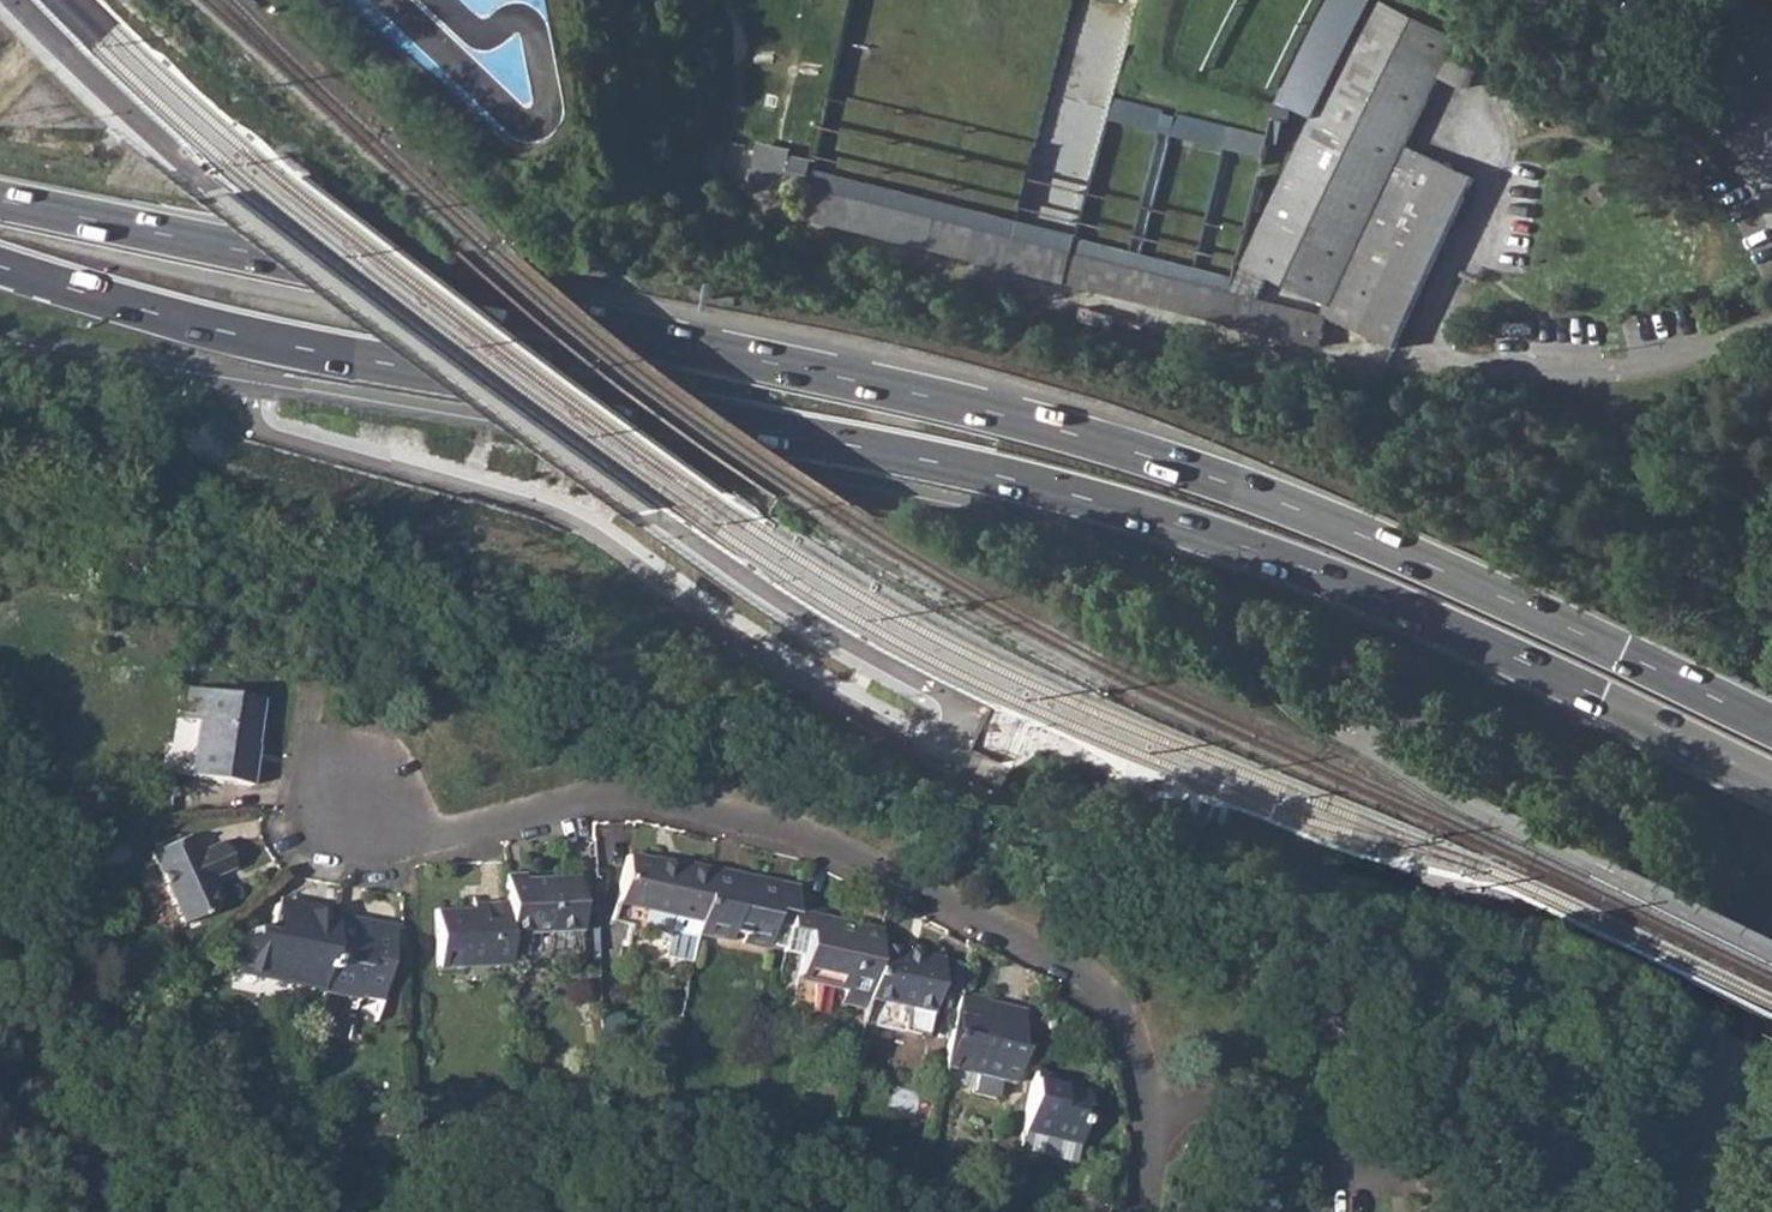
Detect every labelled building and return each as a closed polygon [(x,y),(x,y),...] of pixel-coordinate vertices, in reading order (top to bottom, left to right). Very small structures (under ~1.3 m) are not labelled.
[(1316,118),(1371,2),(1368,0),(1335,0),(1285,103),(1316,118)] [(1234,290),(1230,289),(1105,258),(980,226),(812,185),(811,188),(804,219),(1021,274),(1318,348),(1327,317),(1399,350),(1480,179),(1408,145),(1442,73),(1472,86),(1481,67),(1452,53),(1458,41),(1371,2),(1316,118),(1234,290)] [(721,167),(811,188),(812,185),(980,226),(1105,258),(1230,289),(1234,277),(1196,267),(1140,253),(1077,237),(1017,222),(815,170),(819,153),(730,131),(723,157),(721,167)] [(184,714),(175,775),(246,787),(258,701),(189,689),(185,702),(194,704),(193,715),(184,714)] [(190,854),(184,839),(148,853),(179,926),(220,909),(208,883),(216,879),(233,871),(221,843),(197,851),(190,854)] [(612,922),(695,939),(709,870),(686,864),(682,870),(627,859),(612,922)] [(709,870),(695,939),(729,947),(733,940),(747,944),(745,948),(785,957),(789,933),(792,918),(774,915),(781,886),(758,881),(754,886),(741,883),(742,877),(709,870)] [(527,875),(507,875),(507,902),(509,955),(581,952),(577,879),(528,880),(527,875)] [(233,972),(322,992),(338,916),(276,902),(270,934),(250,929),(247,939),(239,938),(233,972)] [(509,955),(507,902),(475,902),(475,913),(461,914),(460,909),(435,910),(438,972),(459,971),(461,967),(509,965),(509,955)] [(338,916),(322,992),(382,1003),(396,930),(338,916)] [(785,957),(780,974),(795,978),(792,994),(863,1012),(878,947),(881,930),(855,923),(852,933),(829,929),(828,922),(807,918),(803,936),(789,933),(785,957)] [(863,1012),(863,1014),(874,1017),(875,1027),(926,1037),(942,962),(878,947),(863,1012)] [(960,991),(938,1090),(993,1104),(998,1084),(1012,1088),(1020,1061),(1010,1056),(1013,1048),(1018,1048),(1026,1011),(960,991)] [(1033,1084),(1021,1137),(1048,1143),(1044,1159),(1074,1165),(1085,1123),(1077,1118),(1079,1110),(1086,1112),(1088,1102),(1075,1083),(1035,1074),(1033,1084)]
